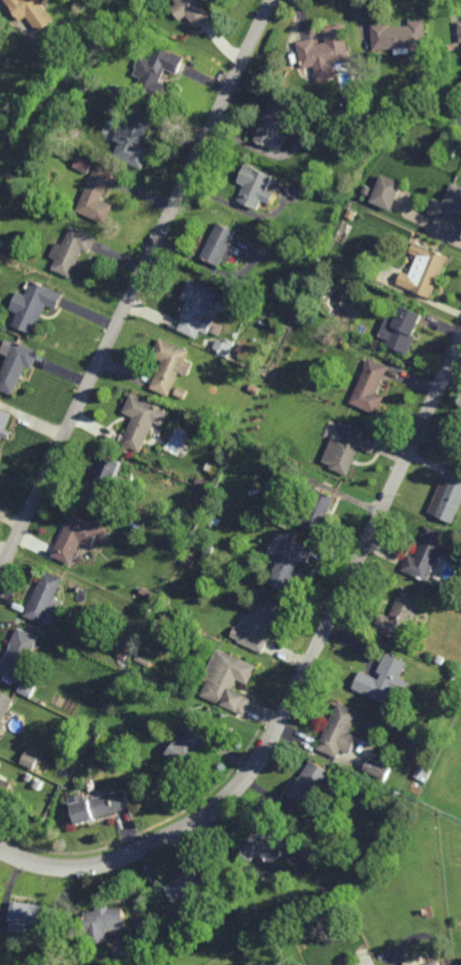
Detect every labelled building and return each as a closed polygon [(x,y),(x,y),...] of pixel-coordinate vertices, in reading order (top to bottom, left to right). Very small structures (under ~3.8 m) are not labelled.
[(20,19),(7,0),(47,0),(43,3),(55,19),(38,31),(27,15),(20,19)] [(177,1),(176,0),(201,0),(203,2),(213,15),(197,28),(187,14),(181,19),(171,7),(177,1)] [(139,14),(133,11),(137,3),(143,7),(139,14)] [(428,45),(409,47),(410,53),(396,54),(396,47),(373,49),(371,24),(390,22),(390,26),(410,24),(410,20),(426,19),(428,45)] [(351,57),(333,61),(336,77),(317,81),(314,66),(303,68),(297,42),(314,38),(315,44),(327,41),(324,28),(343,23),(351,57)] [(183,63),(178,74),(166,67),(160,80),(167,84),(159,100),(136,88),(142,78),(134,74),(137,67),(135,66),(141,54),(150,59),(157,44),(175,53),(172,58),(183,63)] [(426,63),(425,62),(422,60),(421,59),(422,57),(423,54),(427,54),(429,55),(430,57),(430,58),(428,61),(426,63)] [(87,91),(74,86),(77,79),(90,84),(87,91)] [(273,148),(254,139),(271,101),(290,109),(273,148)] [(143,170),(114,157),(121,141),(115,139),(129,108),(153,118),(141,145),(152,150),(143,170)] [(349,122),(339,119),(341,111),(351,113),(349,122)] [(30,134),(22,132),(24,126),(32,129),(30,134)] [(88,173),(73,167),(78,156),(92,163),(88,173)] [(258,209),(238,200),(245,185),(238,181),(246,163),(273,176),(258,209)] [(105,224),(76,211),(97,164),(114,172),(102,200),(114,204),(105,224)] [(370,202),(392,210),(403,182),(382,173),(370,202)] [(459,220),(460,221),(460,235),(459,240),(433,228),(438,217),(429,213),(436,197),(445,201),(454,181),(460,184),(460,215),(459,220)] [(368,195),(362,193),(365,184),(371,187),(368,195)] [(353,219),(345,215),(348,208),(356,212),(353,219)] [(227,263),(222,260),(219,266),(201,256),(219,222),(237,232),(231,244),(235,246),(227,263)] [(89,253),(83,250),(71,278),(52,269),(56,259),(50,256),(56,242),(63,245),(72,226),(96,237),(89,253)] [(283,256),(277,252),(282,241),(288,244),(283,256)] [(431,298),(397,283),(403,271),(411,274),(419,255),(411,252),(416,241),(449,255),(431,298)] [(216,307),(216,306),(218,302),(221,301),(224,303),(225,306),(224,310),(221,312),(218,310),(215,317),(208,314),(207,316),(214,319),(213,322),(215,323),(211,331),(209,329),(208,333),(200,330),(196,338),(178,330),(183,318),(181,317),(188,301),(181,298),(189,279),(217,291),(214,299),(215,300),(213,305),(216,307)] [(64,295),(57,309),(47,305),(34,335),(24,330),(24,329),(19,326),(17,329),(14,327),(15,326),(12,324),(18,312),(10,309),(18,291),(26,294),(32,281),(64,295)] [(409,354),(386,344),(389,339),(392,340),(398,328),(394,326),(404,304),(425,314),(416,335),(417,335),(409,354)] [(331,344),(325,341),(328,334),(334,336),(331,344)] [(187,376),(179,372),(168,396),(150,388),(162,361),(152,356),(160,338),(189,351),(185,359),(193,363),(187,376)] [(228,355),(213,348),(217,339),(224,342),(226,339),(233,342),(228,355)] [(14,395),(0,388),(0,375),(16,340),(23,343),(23,345),(40,352),(33,369),(27,366),(14,395)] [(376,415),(350,402),(370,358),(388,367),(376,393),(384,396),(376,415)] [(273,388),(266,384),(269,378),(276,382),(273,388)] [(213,394),(211,394),(208,392),(208,390),(209,387),(211,386),(214,386),(215,386),(216,388),(217,390),(215,393),(213,394)] [(185,399),(174,394),(177,387),(188,392),(185,399)] [(140,453),(122,444),(134,417),(123,412),(131,394),(161,408),(140,453)] [(13,414),(0,444),(0,409),(13,414)] [(348,425),(349,424),(379,437),(372,453),(360,447),(347,476),(330,468),(331,465),(323,461),(335,434),(336,434),(341,422),(348,425)] [(101,505),(84,497),(104,454),(121,462),(101,505)] [(454,470),(460,473),(460,503),(452,523),(428,512),(443,479),(449,482),(454,470)] [(319,533),(301,524),(317,490),(335,497),(319,533)] [(169,514),(165,526),(164,528),(138,518),(142,507),(147,509),(148,506),(169,514)] [(103,542),(97,539),(92,549),(81,543),(70,565),(52,556),(72,513),(108,530),(103,542)] [(425,582),(401,571),(408,554),(414,557),(428,527),(446,535),(425,582)] [(306,565),(299,562),(286,591),(267,583),(287,538),(313,549),(306,565)] [(207,561),(202,558),(208,546),(214,548),(207,561)] [(190,568),(183,564),(186,559),(192,562),(190,568)] [(41,623),(23,614),(45,571),(62,580),(41,623)] [(411,619),(416,621),(410,635),(406,632),(401,642),(372,629),(379,613),(388,617),(402,587),(422,596),(411,619)] [(152,600),(140,594),(144,588),(155,594),(152,600)] [(267,630),(264,629),(263,633),(268,635),(261,650),(237,639),(238,637),(230,634),(235,624),(242,627),(244,624),(245,624),(258,596),(279,605),(267,630)] [(17,681),(0,673),(0,666),(10,645),(9,644),(18,625),(38,635),(17,681)] [(114,640),(106,637),(108,631),(117,634),(114,640)] [(247,683),(237,678),(233,687),(253,696),(245,714),(201,694),(208,679),(202,677),(216,646),(256,664),(247,683)] [(408,681),(403,694),(393,690),(387,703),(351,686),(359,669),(378,678),(381,672),(376,670),(384,651),(407,661),(399,677),(408,681)] [(440,664),(434,661),(437,654),(443,657),(440,664)] [(149,666),(141,662),(145,655),(153,659),(149,666)] [(30,696),(17,690),(25,672),(39,679),(30,696)] [(13,698),(0,724),(0,691),(13,698)] [(349,752),(340,748),(336,756),(316,747),(337,701),(357,710),(347,730),(357,734),(349,752)] [(212,731),(205,740),(206,741),(195,754),(197,756),(187,768),(167,751),(177,739),(173,735),(182,725),(186,728),(195,717),(212,731)] [(100,743),(93,740),(97,732),(104,735),(100,743)] [(33,768),(20,762),(26,749),(39,755),(33,768)] [(384,779),(362,769),(368,756),(390,767),(384,779)] [(309,800),(307,799),(305,803),(289,793),(311,758),(329,770),(309,800)] [(423,779),(413,775),(418,763),(429,768),(423,779)] [(29,779),(23,776),(26,771),(31,774),(29,779)] [(1,803),(0,803),(0,776),(12,781),(1,803)] [(38,788),(32,785),(36,777),(42,780),(38,788)] [(130,807),(94,817),(95,818),(76,823),(72,809),(68,809),(66,801),(69,800),(68,796),(84,792),(86,798),(89,797),(89,798),(125,788),(130,807)] [(276,835),(278,833),(286,842),(279,847),(281,849),(280,855),(273,861),(266,861),(259,852),(248,860),(237,846),(242,841),(241,841),(265,821),(276,835)] [(353,866),(346,862),(350,856),(357,861),(353,866)] [(174,902),(164,883),(195,867),(204,885),(191,892),(192,893),(174,902)] [(54,927),(27,923),(26,932),(9,930),(11,920),(9,919),(12,900),(58,907),(54,927)] [(110,907),(123,906),(125,926),(106,929),(108,941),(88,943),(84,911),(97,910),(97,906),(110,904),(110,907)]
